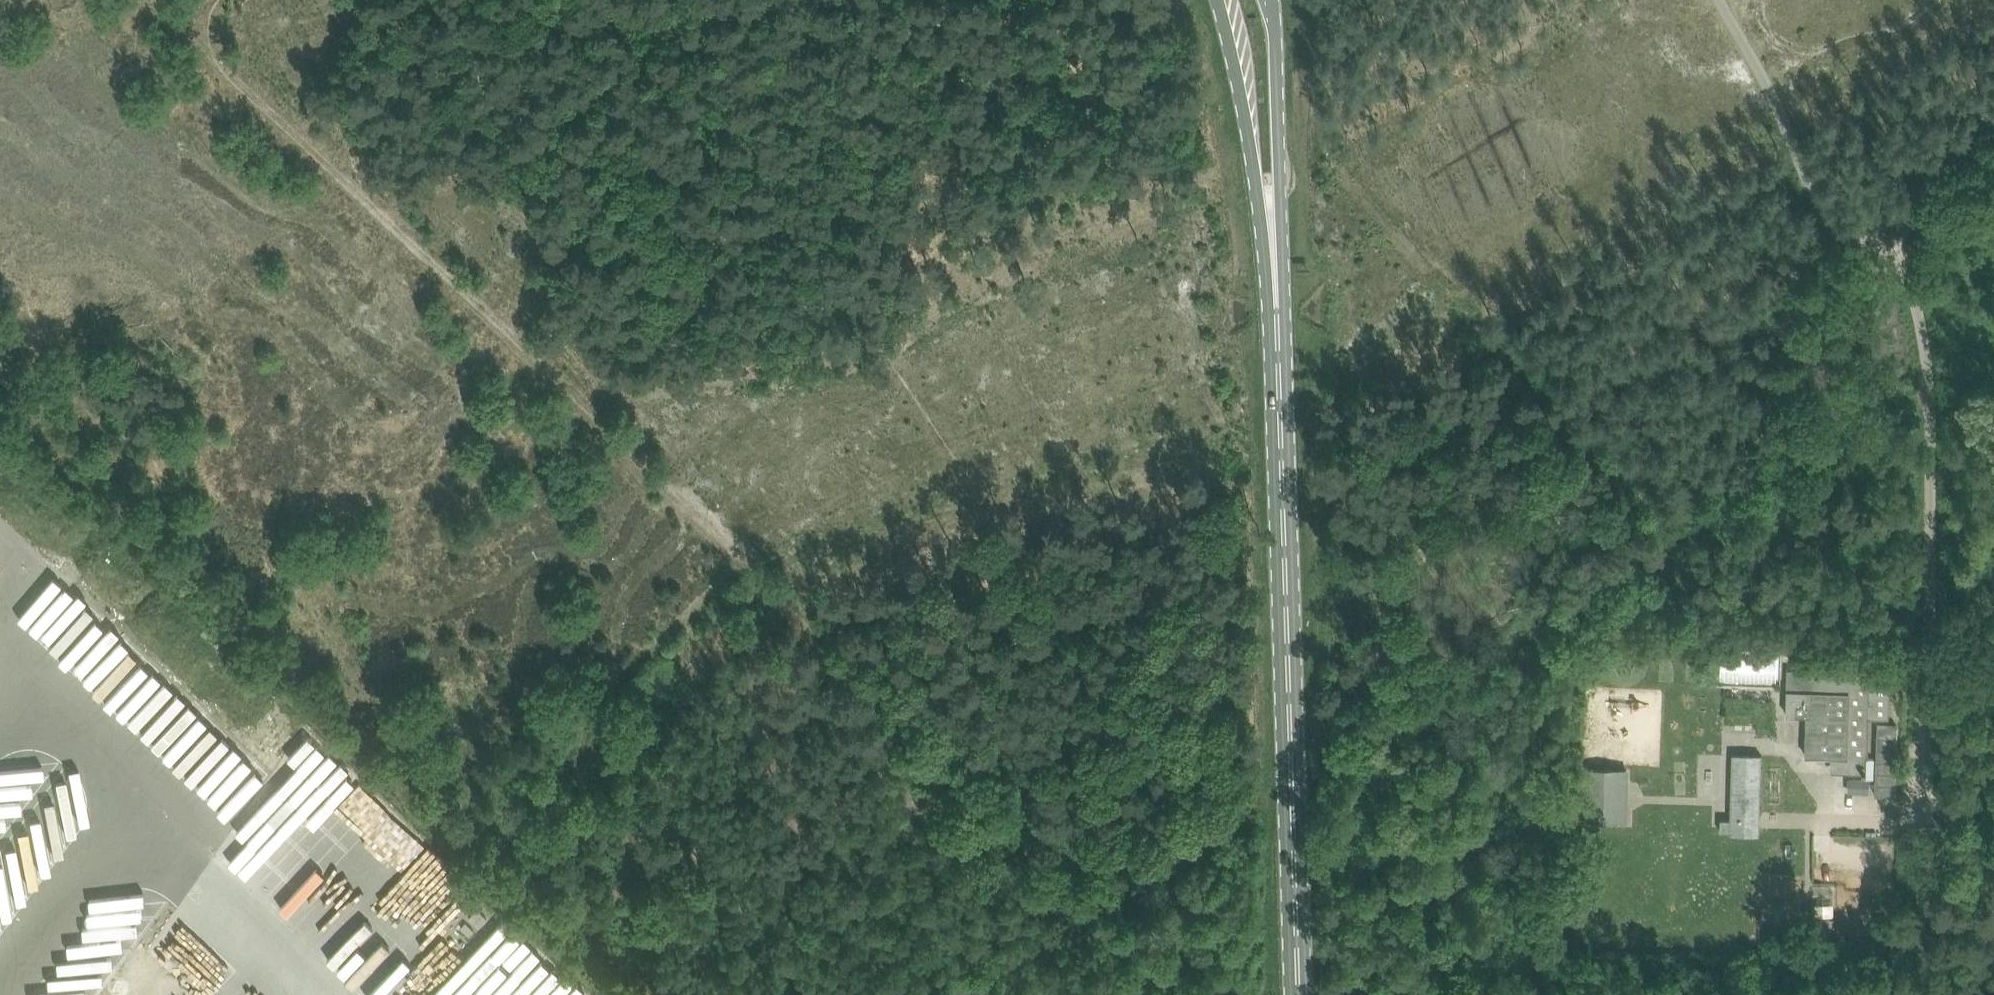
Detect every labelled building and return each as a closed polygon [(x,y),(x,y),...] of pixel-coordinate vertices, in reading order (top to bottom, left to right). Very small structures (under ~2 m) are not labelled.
[(1719,681),(1776,682),(1777,646),(1720,644),(1719,681)] [(1866,773),(1866,778),(1875,778),(1876,758),(1867,758),(1868,717),(1888,718),(1889,672),(1789,669),(1787,715),(1807,715),(1806,756),(1852,757),(1851,772),(1866,773)] [(1731,833),(1747,833),(1759,833),(1761,755),(1733,754),(1732,819),(1721,819),(1720,831),(1731,831),(1731,833)] [(1590,767),(1588,821),(1612,821),(1614,767),(1590,767)] [(1868,779),(1847,778),(1846,792),(1868,793),(1868,779)] [(50,813),(60,820),(74,798),(63,791),(50,813)] [(35,855),(51,831),(39,823),(23,847),(35,855)] [(106,922),(140,878),(127,868),(94,913),(106,922)] [(149,887),(131,913),(143,921),(161,895),(149,887)] [(125,916),(112,943),(125,950),(138,923),(125,916)]
